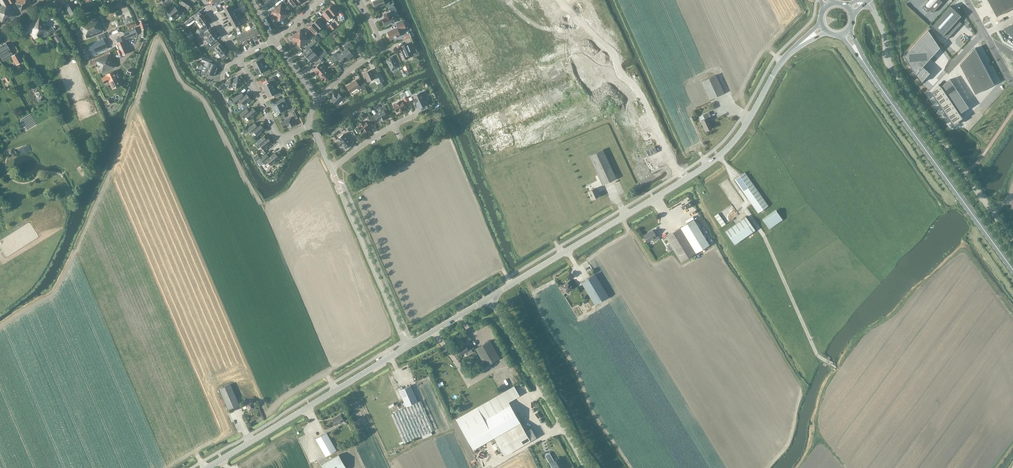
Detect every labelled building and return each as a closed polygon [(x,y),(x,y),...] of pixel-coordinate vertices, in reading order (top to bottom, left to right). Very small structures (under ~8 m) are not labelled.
[(1,24),(16,15),(7,0),(0,0),(0,2),(2,5),(0,6),(0,22),(1,24)] [(30,0),(16,0),(16,1),(15,2),(21,11),(32,3),(30,0)] [(58,9),(62,5),(57,0),(54,0),(52,2),(58,9)] [(194,4),(196,1),(195,0),(189,0),(188,0),(181,0),(179,3),(188,9),(192,3),(194,4)] [(385,5),(386,6),(389,5),(390,3),(389,0),(378,0),(373,2),(376,8),(385,5)] [(925,5),(922,8),(927,12),(928,10),(932,14),(943,2),(940,0),(937,0),(929,9),(925,5)] [(925,5),(929,9),(937,0),(929,0),(925,5)] [(997,17),(1012,8),(1012,0),(988,0),(997,17)] [(76,12),(70,2),(65,6),(70,15),(76,12)] [(281,4),(276,8),(280,13),(287,8),(286,7),(284,8),(281,4)] [(169,12),(166,14),(171,20),(174,18),(174,19),(179,15),(182,18),(186,15),(181,10),(179,12),(174,5),(170,8),(171,9),(168,11),(169,12)] [(224,9),(227,13),(234,10),(231,5),(224,9)] [(330,6),(327,9),(333,16),(338,12),(333,5),(330,7),(330,6)] [(462,5),(453,9),(456,15),(465,12),(462,5)] [(540,6),(535,14),(541,18),(546,11),(540,6)] [(951,6),(932,26),(944,36),(961,17),(959,14),(958,13),(958,12),(951,6)] [(280,13),(276,8),(272,12),(275,15),(273,17),(274,18),(280,13)] [(288,9),(287,8),(280,13),(285,18),(289,15),(286,11),(288,9)] [(333,16),(327,9),(324,11),(324,12),(322,14),(328,20),(333,16)] [(236,15),(234,10),(227,13),(229,18),(236,15)] [(442,10),(433,14),(436,20),(445,17),(442,10)] [(199,12),(187,21),(190,23),(194,20),(195,21),(197,20),(199,23),(205,18),(202,13),(201,14),(199,12)] [(390,12),(384,15),(385,18),(382,19),(385,26),(395,22),(392,15),(391,15),(390,12)] [(285,18),(280,13),(274,18),(275,20),(277,18),(280,22),(285,18)] [(516,13),(511,22),(518,25),(522,17),(516,13)] [(239,19),(236,15),(229,18),(232,23),(239,19)] [(48,30),(38,17),(25,27),(26,28),(21,31),(24,36),(29,32),(34,40),(41,35),(43,38),(54,30),(52,27),(48,30)] [(202,31),(207,27),(205,25),(209,22),(205,18),(199,23),(202,27),(200,28),(202,31)] [(104,31),(99,19),(80,26),(85,39),(104,31)] [(241,24),(239,19),(232,23),(234,28),(241,24)] [(318,19),(313,23),(318,29),(323,25),(318,19)] [(143,20),(139,21),(142,30),(142,36),(146,36),(146,29),(149,28),(147,24),(145,25),(143,20)] [(468,21),(459,24),(461,31),(470,27),(468,21)] [(532,21),(529,27),(538,31),(541,25),(532,21)] [(397,25),(398,28),(397,29),(397,28),(388,32),(391,39),(400,36),(398,31),(405,28),(403,22),(397,25)] [(318,29),(313,23),(309,27),(314,33),(318,29)] [(447,23),(438,27),(441,34),(450,30),(447,23)] [(1004,29),(1012,37),(1012,24),(1004,29)] [(256,26),(251,28),(255,36),(259,33),(256,26)] [(208,30),(207,27),(202,31),(201,32),(199,34),(202,38),(206,34),(208,37),(214,32),(211,28),(208,30)] [(137,35),(135,28),(124,33),(126,39),(137,35)] [(255,36),(251,28),(246,31),(250,38),(255,36)] [(190,40),(193,38),(187,30),(184,33),(190,40)] [(300,30),(296,34),(300,38),(307,33),(305,32),(304,33),(300,30)] [(929,30),(904,58),(921,84),(929,76),(923,67),(941,48),(929,30)] [(250,38),(246,31),(241,33),(245,40),(250,38)] [(218,37),(214,32),(208,37),(210,40),(208,41),(211,45),(217,41),(216,38),(218,37)] [(507,32),(505,39),(514,41),(516,35),(507,32)] [(245,40),(241,33),(236,36),(240,43),(245,40)] [(308,34),(307,33),(300,38),(305,43),(309,39),(306,36),(308,34)] [(300,38),(296,34),(291,38),(295,41),(293,43),(294,44),(300,38)] [(526,35),(524,41),(534,44),(536,38),(526,35)] [(453,36),(446,39),(448,45),(455,43),(453,36)] [(471,36),(465,39),(467,45),(474,42),(471,36)] [(119,42),(117,43),(120,49),(117,51),(119,55),(122,54),(123,56),(128,53),(123,41),(122,41),(121,37),(117,39),(119,42)] [(305,43),(300,38),(294,44),(295,45),(297,44),(300,47),(305,43)] [(90,49),(86,51),(89,56),(107,48),(103,39),(100,40),(89,45),(90,49)] [(218,42),(211,47),(213,50),(214,51),(216,50),(218,53),(224,48),(221,43),(220,44),(218,42)] [(346,50),(343,52),(348,59),(353,55),(350,51),(352,49),(351,47),(352,45),(350,42),(348,44),(348,43),(344,46),(346,50)] [(474,42),(467,45),(470,51),(477,49),(474,42)] [(0,46),(0,56),(1,59),(9,54),(11,58),(12,57),(16,65),(22,62),(17,52),(13,55),(6,43),(0,46)] [(455,43),(448,45),(451,52),(458,49),(455,43)] [(402,52),(399,53),(402,60),(408,58),(407,56),(412,54),(408,44),(400,47),(402,50),(402,51),(402,52)] [(304,56),(307,59),(314,52),(310,47),(303,53),(305,55),(304,56)] [(224,48),(218,53),(221,57),(220,58),(222,60),(227,57),(225,54),(227,52),(224,48)] [(975,48),(960,64),(976,94),(995,84),(975,48)] [(324,50),(318,55),(321,58),(327,53),(324,50)] [(102,73),(116,67),(110,52),(93,60),(92,59),(89,61),(91,66),(97,63),(102,73)] [(319,57),(314,52),(307,59),(309,61),(310,61),(312,63),(319,57)] [(348,59),(343,52),(340,54),(337,52),(333,55),(337,60),(340,59),(343,63),(348,59)] [(481,53),(472,57),(475,64),(484,60),(481,53)] [(252,63),(255,69),(263,65),(262,61),(265,59),(263,54),(256,57),(257,60),(252,63)] [(393,56),(386,59),(392,70),(398,67),(399,69),(402,67),(399,62),(396,63),(393,56)] [(461,56),(451,60),(454,66),(463,62),(461,56)] [(203,57),(202,60),(206,61),(204,66),(216,70),(218,65),(211,63),(212,60),(203,57)] [(503,63),(502,73),(510,73),(510,64),(503,63)] [(314,69),(320,75),(326,70),(320,64),(314,69)] [(266,70),(263,65),(255,69),(258,74),(263,72),(264,75),(271,72),(269,69),(266,70)] [(203,66),(201,71),(200,74),(206,76),(207,73),(215,76),(217,71),(216,70),(204,66),(203,66)] [(484,68),(478,71),(480,77),(487,74),(484,68)] [(331,77),(326,70),(320,75),(326,82),(331,77)] [(380,81),(377,74),(374,75),(371,70),(364,73),(368,82),(375,78),(377,82),(380,81)] [(465,70),(458,73),(462,81),(468,78),(465,70)] [(113,71),(108,73),(105,75),(106,76),(101,78),(104,84),(109,82),(112,89),(120,85),(113,71)] [(487,74),(480,77),(483,84),(490,81),(487,74)] [(716,75),(701,81),(709,100),(724,93),(716,75)] [(230,79),(225,84),(229,88),(233,85),(236,89),(244,83),(238,76),(232,81),(230,79)] [(266,91),(274,87),(272,84),(276,82),(273,77),(267,80),(268,83),(263,86),(266,91)] [(520,78),(519,85),(529,86),(529,80),(520,78)] [(346,86),(352,95),(351,92),(360,87),(362,91),(366,88),(362,82),(359,85),(356,80),(346,86)] [(945,80),(927,95),(954,125),(971,110),(945,80)] [(473,84),(464,88),(467,94),(476,90),(473,84)] [(274,87),(266,91),(268,97),(274,95),(275,98),(282,94),(279,90),(276,91),(274,87)] [(420,93),(413,96),(415,99),(413,99),(415,103),(416,102),(418,105),(418,104),(420,108),(427,105),(426,101),(428,100),(426,96),(424,92),(423,91),(420,93)] [(519,91),(515,97),(523,103),(527,97),(519,91)] [(241,92),(232,100),(235,102),(236,101),(238,103),(240,101),(244,105),(251,100),(246,93),(243,95),(241,92)] [(338,93),(334,97),(331,100),(337,105),(343,98),(345,99),(347,97),(346,95),(343,92),(340,95),(338,93)] [(479,97),(470,101),(472,107),(482,104),(479,97)] [(287,107),(287,106),(285,101),(284,98),(277,101),(278,104),(272,107),(274,111),(275,110),(277,114),(285,110),(285,109),(286,109),(287,108),(287,107)] [(509,99),(504,103),(510,111),(515,107),(509,99)] [(393,105),(397,112),(406,108),(402,101),(400,102),(399,101),(396,103),(396,104),(393,105)] [(388,112),(385,105),(380,108),(381,111),(372,116),(374,121),(378,119),(378,121),(387,117),(385,113),(388,112)] [(240,114),(244,118),(246,116),(249,120),(257,113),(253,108),(248,112),(246,109),(240,114)] [(497,108),(490,110),(494,120),(500,117),(497,108)] [(481,112),(475,114),(479,123),(485,121),(481,112)] [(704,119),(701,120),(705,131),(706,131),(708,130),(712,128),(708,119),(711,118),(709,112),(703,115),(704,119)] [(294,125),(291,117),(281,122),(284,128),(290,126),(290,127),(294,125)] [(358,127),(355,129),(358,133),(361,131),(362,133),(370,128),(370,127),(373,125),(370,122),(367,124),(366,121),(363,123),(363,122),(359,124),(360,125),(357,127),(358,127)] [(254,132),(257,136),(265,129),(260,123),(255,128),(252,125),(248,129),(252,134),(254,132)] [(344,134),(338,139),(344,146),(346,148),(353,143),(351,140),(349,141),(348,139),(350,138),(346,133),(344,135),(344,134)] [(264,136),(255,143),(258,148),(260,146),(263,149),(272,143),(267,137),(266,139),(264,136)] [(655,146),(646,150),(648,156),(657,152),(655,146)] [(603,149),(589,156),(602,185),(616,179),(603,149)] [(267,162),(271,166),(279,159),(275,153),(270,157),(267,154),(260,159),(264,164),(267,162)] [(78,168),(83,175),(87,172),(83,165),(78,168)] [(745,173),(735,180),(758,212),(768,206),(745,173)] [(588,191),(592,199),(599,196),(595,188),(588,191)] [(775,210),(762,219),(769,229),(782,220),(775,210)] [(718,214),(714,217),(721,227),(725,224),(718,214)] [(755,230),(746,217),(725,231),(734,244),(755,230)] [(708,245),(693,220),(666,237),(681,262),(708,245)] [(648,242),(652,239),(654,243),(660,239),(658,236),(656,236),(653,230),(643,236),(648,242)] [(595,305),(608,296),(595,274),(581,283),(595,305)] [(568,292),(573,289),(569,281),(561,286),(565,293),(567,292),(568,292)] [(499,358),(490,341),(476,349),(485,366),(499,358)] [(473,352),(470,347),(467,348),(466,345),(457,350),(460,355),(467,352),(468,354),(473,352)] [(219,389),(229,410),(239,405),(230,384),(219,389)] [(406,406),(417,401),(410,385),(399,390),(406,406)] [(519,395),(514,386),(456,419),(473,449),(494,437),(507,430),(508,430),(494,438),(504,455),(530,441),(508,401),(519,395)] [(246,406),(249,412),(256,409),(252,400),(245,403),(245,404),(246,403),(247,406),(246,406)] [(433,430),(420,401),(391,414),(404,443),(433,430)] [(335,426),(344,421),(340,414),(332,419),(335,426)] [(316,439),(326,456),(336,450),(326,433),(316,439)] [(545,455),(551,466),(553,465),(555,467),(565,467),(559,458),(554,461),(550,453),(545,455)] [(339,455),(321,465),(323,467),(346,467),(339,455)]
